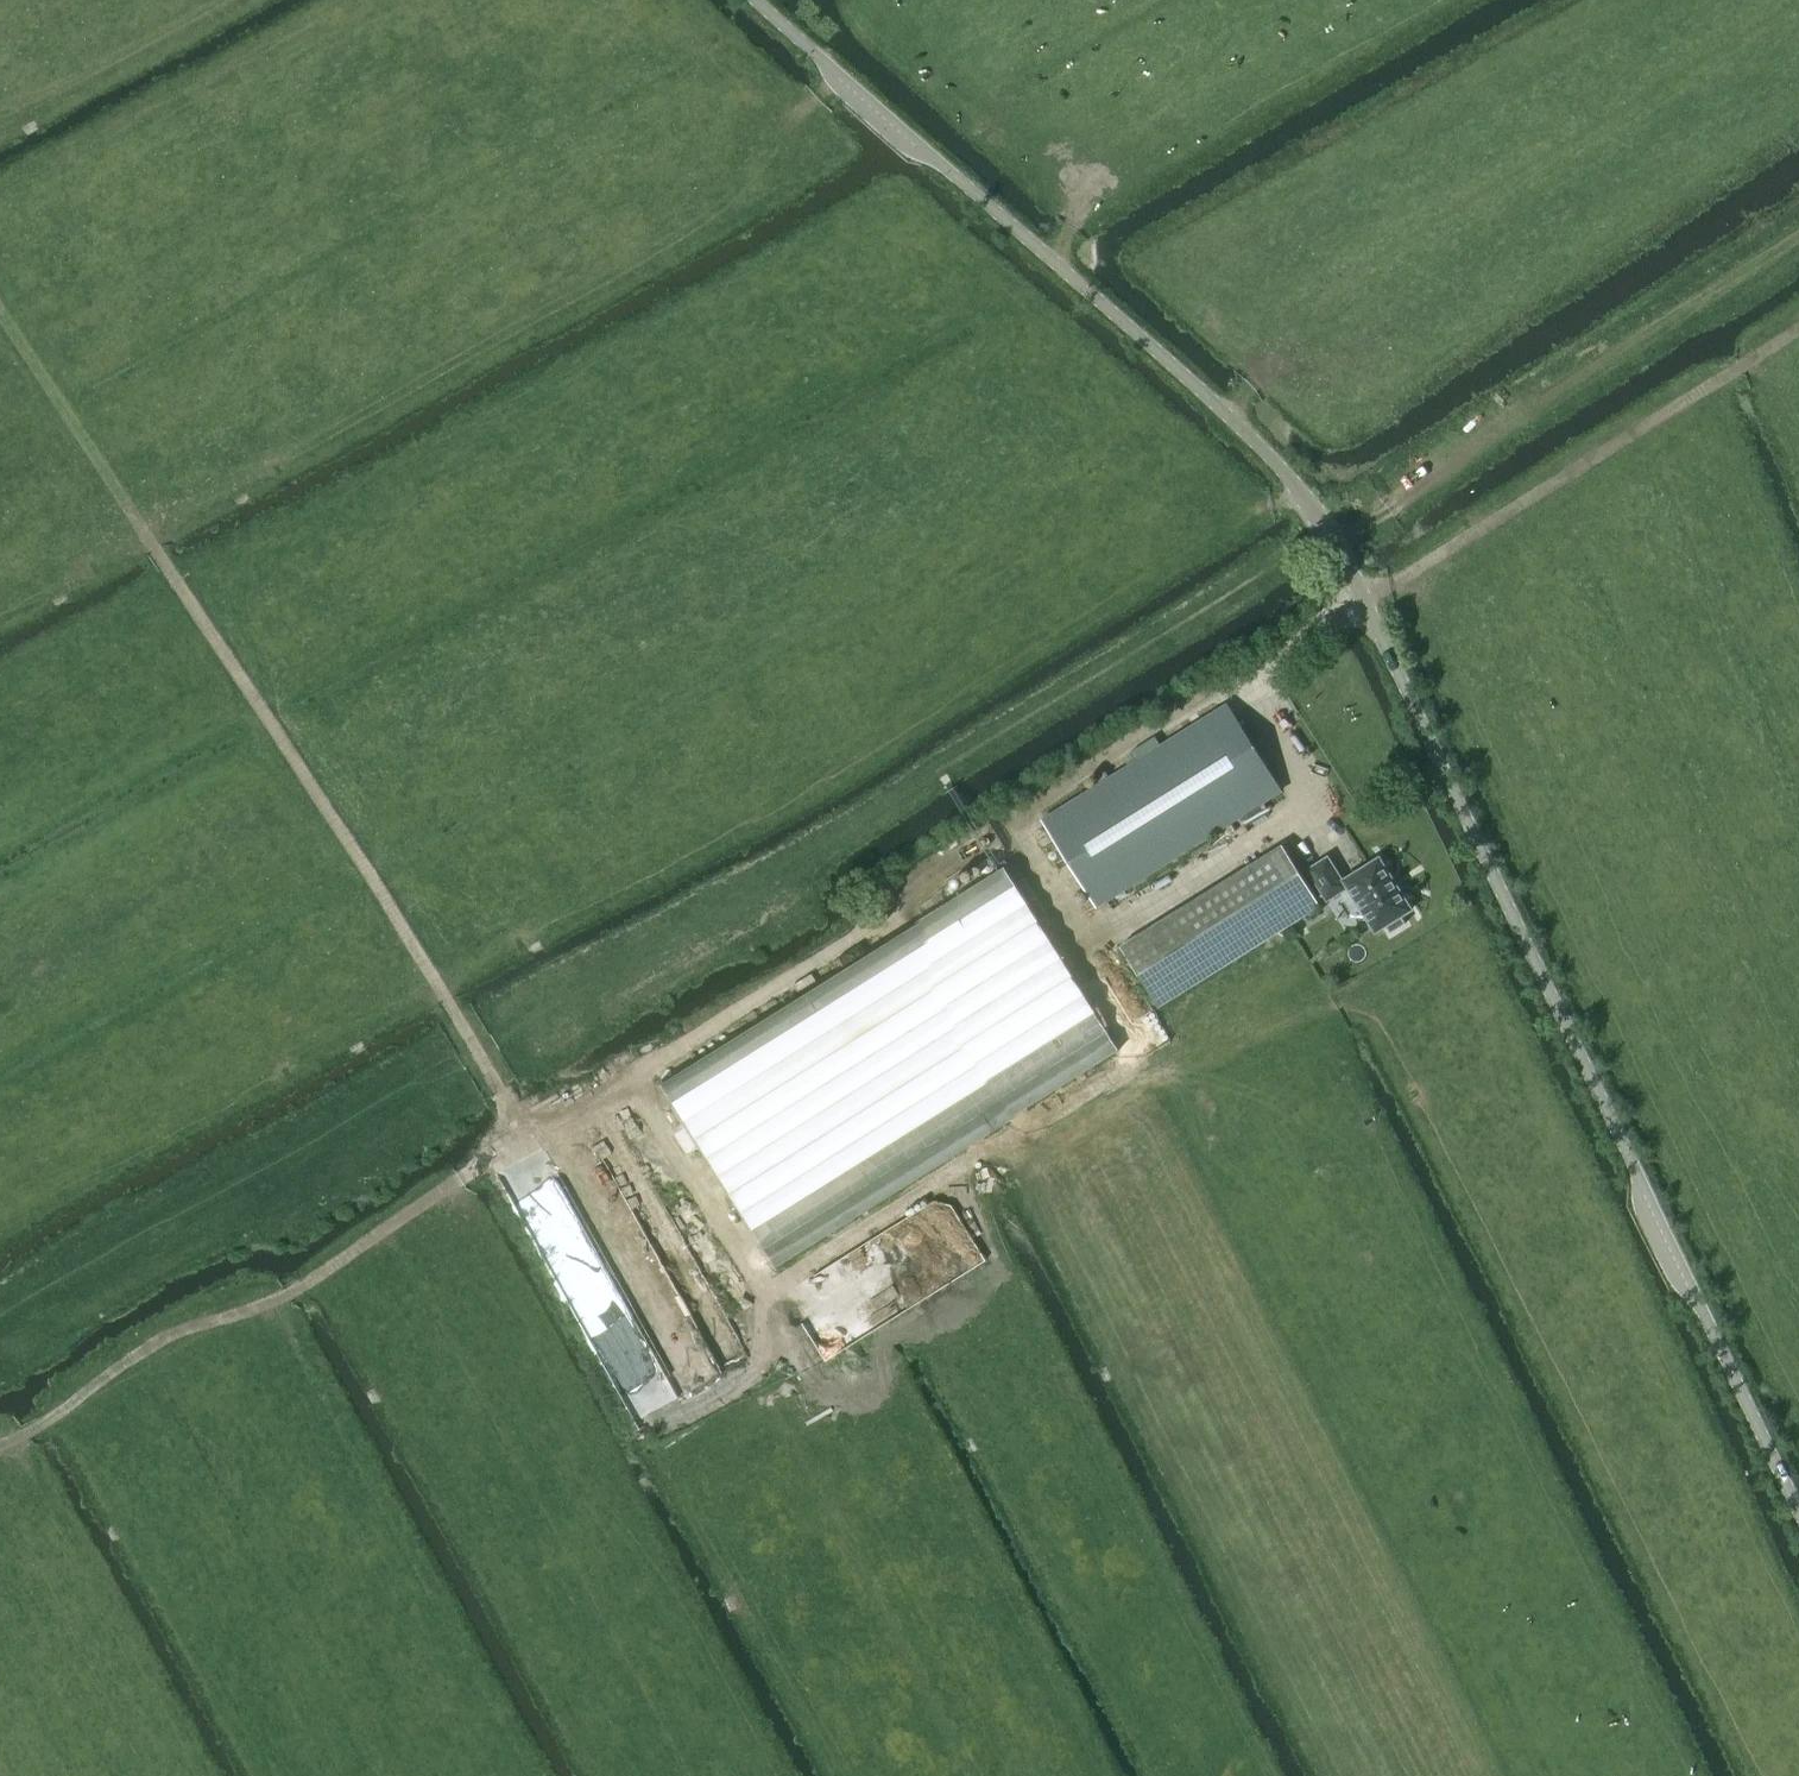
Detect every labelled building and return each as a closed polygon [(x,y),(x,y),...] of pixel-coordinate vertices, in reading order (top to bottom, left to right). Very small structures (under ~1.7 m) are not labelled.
[(1096,907),(1282,790),(1229,705),(1042,822),(1096,907)] [(1159,1008),(1321,906),(1283,846),(1121,947),(1159,1008)] [(1314,863),(1305,869),(1326,902),(1334,897),(1347,889),(1376,935),(1388,928),(1391,933),(1406,923),(1403,918),(1414,911),(1379,855),(1342,879),(1327,855),(1314,863)] [(1004,868),(658,1084),(773,1268),(1118,1052),(1004,868)]
